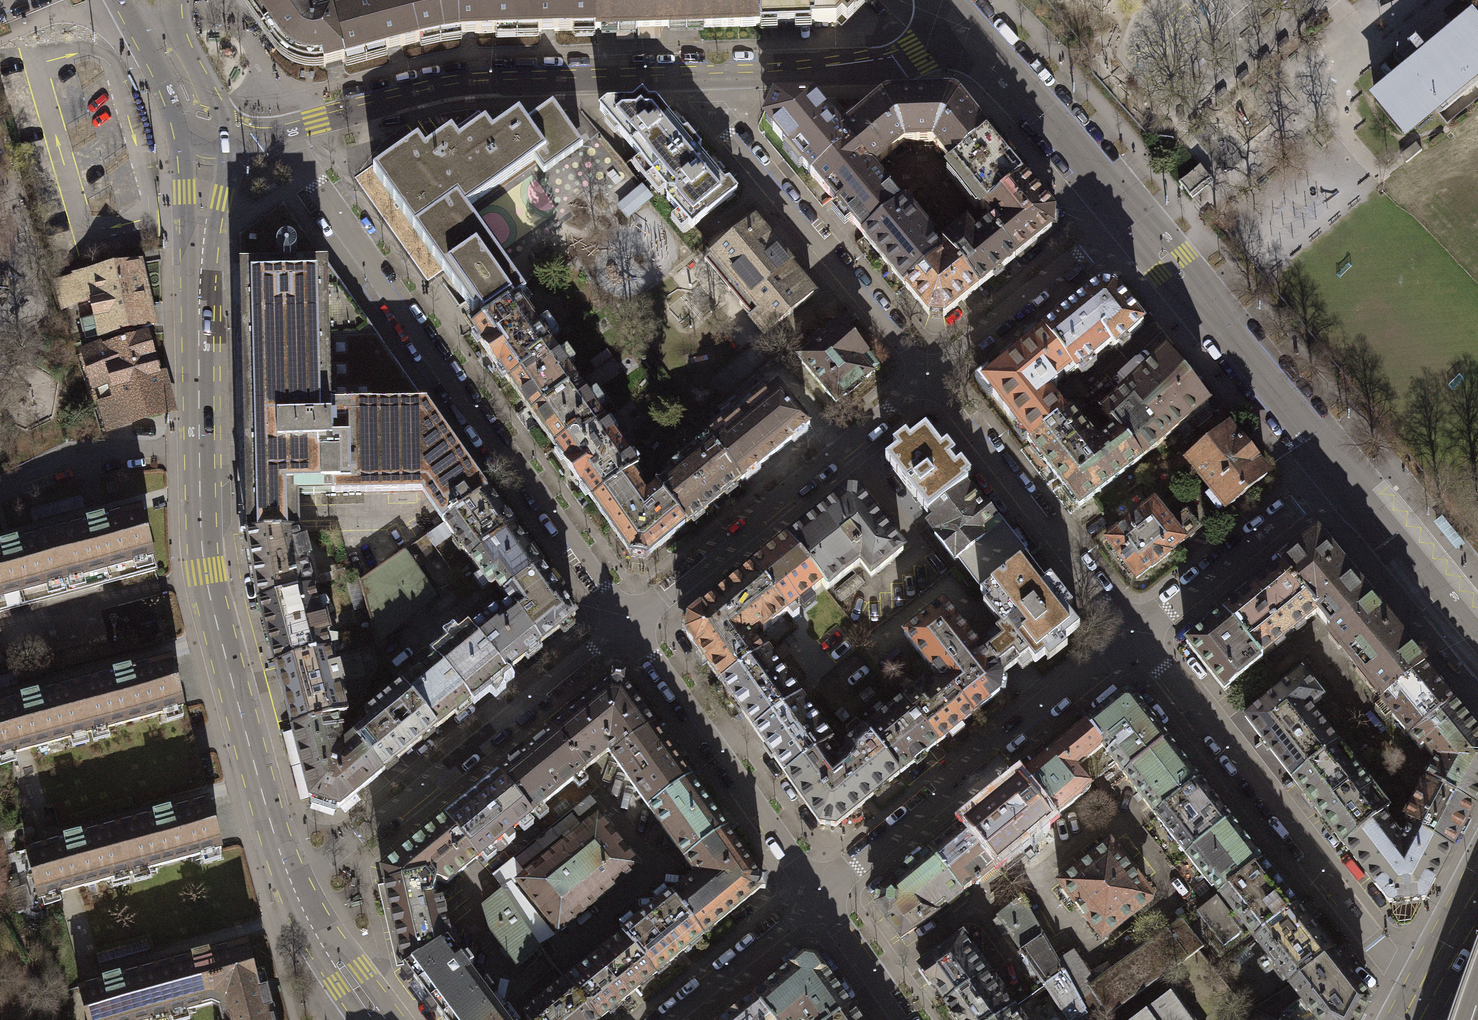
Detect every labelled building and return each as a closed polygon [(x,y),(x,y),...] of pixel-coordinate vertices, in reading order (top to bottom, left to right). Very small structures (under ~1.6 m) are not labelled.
[(264,29),(305,0),(243,0),(264,29)] [(277,45),(282,49),(286,53),(292,57),(297,60),(303,61),(310,62),(316,63),(322,62),(324,67),(365,56),(352,8),(319,17),(307,0),(305,0),(264,29),(276,46),(277,45)] [(352,8),(365,56),(420,41),(440,37),(433,0),(377,0),(378,1),(352,8)] [(460,34),(517,32),(516,0),(433,0),(440,37),(460,34)] [(595,30),(594,0),(516,0),(517,32),(595,30)] [(595,30),(595,31),(689,28),(688,0),(594,0),(595,30)] [(689,28),(740,27),(740,30),(756,30),(756,26),(759,26),(759,25),(759,0),(688,0),(689,28)] [(857,0),(759,0),(759,25),(835,23),(841,17),(846,21),(854,14),(848,9),(857,0)] [(1477,74),(1477,23),(1475,20),(1375,102),(1403,136),(1477,74)] [(986,133),(955,94),(913,95),(914,142),(933,142),(951,164),(986,133)] [(872,170),(904,143),(914,142),(913,95),(885,96),(841,134),(840,134),(851,147),(871,171),(872,170)] [(653,174),(693,140),(687,132),(681,135),(655,103),(647,103),(642,96),(625,110),(621,104),(607,105),(600,110),(653,174)] [(814,178),(851,147),(840,134),(841,134),(811,98),(774,129),(814,178)] [(536,159),(534,160),(544,174),(583,147),(553,105),(526,123),(527,125),(518,132),(536,159)] [(463,202),(466,207),(534,160),(536,159),(518,132),(527,125),(526,123),(519,113),(492,132),(485,122),(458,140),(452,130),(425,149),(418,139),(373,170),(417,233),(463,202)] [(986,210),(1024,179),(986,133),(951,164),(947,167),(984,211),(986,210)] [(1469,141),(1477,152),(1477,134),(1469,141)] [(693,140),(653,174),(668,191),(667,199),(692,228),(735,192),(728,183),(723,185),(696,153),(700,148),(693,140)] [(851,147),(814,178),(863,237),(864,237),(901,206),(901,205),(872,170),(871,171),(851,147)] [(1201,166),(1179,183),(1190,197),(1212,180),(1201,166)] [(1015,259),(1051,229),(1053,214),(1024,179),(986,210),(995,221),(989,226),(1015,259)] [(642,187),(619,207),(627,217),(651,196),(642,187)] [(463,202),(417,233),(473,313),(479,309),(486,320),(515,300),(517,298),(526,292),(466,207),(463,202)] [(905,286),(941,257),(929,242),(932,241),(932,238),(903,203),(901,205),(901,206),(864,237),(905,286)] [(754,221),(704,262),(766,336),(814,295),(790,267),(791,266),(754,221)] [(968,228),(964,228),(942,245),(949,255),(950,254),(978,289),(1015,259),(989,226),(976,237),(968,228)] [(928,315),(944,317),(978,289),(950,254),(949,255),(944,260),(941,257),(905,286),(928,315)] [(119,268),(56,281),(59,294),(58,294),(62,308),(92,298),(96,317),(80,320),(86,342),(102,338),(101,337),(155,325),(147,289),(140,263),(119,268)] [(297,496),(423,492),(445,524),(488,493),(327,264),(318,264),(240,266),(246,514),(246,536),(247,536),(298,534),(297,513),(297,496)] [(1114,289),(1099,287),(1044,332),(1073,369),(1076,374),(1111,346),(1115,351),(1143,325),(1114,289)] [(526,363),(551,346),(549,343),(558,337),(547,321),(538,327),(517,298),(515,300),(486,320),(471,329),(481,343),(480,343),(500,371),(501,371),(510,383),(530,369),(526,363)] [(866,356),(840,324),(798,359),(836,404),(871,375),(860,361),(866,356)] [(1073,369),(1044,332),(983,382),(1031,443),(1066,415),(1066,414),(1048,392),(1056,386),(1054,383),(1073,369)] [(104,404),(111,427),(168,410),(158,377),(148,333),(102,346),(82,354),(93,388),(112,380),(114,388),(117,400),(104,404)] [(532,416),(578,384),(551,346),(526,363),(530,369),(510,383),(532,416)] [(1117,429),(1142,459),(1209,404),(1166,351),(1102,412),(1116,430),(1117,429)] [(613,359),(587,378),(593,386),(619,367),(613,359)] [(707,440),(741,482),(809,427),(782,394),(780,394),(774,394),(764,381),(713,422),(720,430),(707,440)] [(580,440),(605,423),(578,384),(532,416),(544,432),(545,432),(556,448),(576,434),(580,440)] [(1116,430),(1097,445),(1070,411),(1066,414),(1066,415),(1031,443),(1042,457),(1042,458),(1080,506),(1142,459),(1117,429),(1116,430)] [(556,448),(555,448),(593,501),(631,474),(638,470),(605,423),(580,440),(576,434),(556,448)] [(1230,428),(1188,462),(1212,493),(1204,499),(1218,515),(1268,475),(1230,428)] [(967,483),(925,430),(886,460),(928,513),(967,483)] [(656,490),(685,525),(686,526),(741,482),(707,440),(667,472),(671,477),(656,490)] [(631,474),(593,501),(629,553),(629,554),(630,555),(647,558),(649,555),(685,525),(656,490),(646,498),(637,487),(638,483),(631,474)] [(986,588),(1025,558),(1000,526),(1001,525),(984,503),(983,505),(971,490),(928,524),(936,534),(934,536),(954,561),(961,556),(986,588)] [(903,552),(857,493),(846,492),(786,541),(821,585),(826,591),(860,564),(871,578),(903,552)] [(445,524),(471,561),(515,531),(488,493),(445,524)] [(81,496),(30,509),(33,521),(84,508),(81,496)] [(1184,541),(1170,523),(1154,503),(1106,542),(1137,579),(1151,568),(1152,569),(1170,554),(1169,553),(1184,541)] [(140,510),(51,533),(64,582),(90,575),(93,587),(157,570),(140,510)] [(1170,523),(1184,541),(1201,528),(1186,510),(1170,523)] [(541,568),(515,531),(471,561),(490,589),(496,585),(503,595),(541,568)] [(42,601),(39,589),(64,582),(51,533),(0,547),(0,612),(42,601)] [(301,546),(298,534),(247,536),(259,605),(313,591),(305,562),(310,561),(306,544),(301,546)] [(1317,537),(1281,566),(1319,611),(1316,613),(1323,622),(1331,632),(1369,601),(1359,588),(1317,537)] [(821,585),(786,541),(752,569),(786,614),(821,585)] [(404,551),(360,582),(377,644),(436,596),(404,551)] [(1025,558),(986,588),(980,593),(987,602),(983,605),(997,623),(1001,620),(1035,663),(1051,650),(1056,656),(1067,647),(1062,641),(1080,628),(1067,611),(1073,606),(1059,589),(1053,593),(1025,558)] [(1281,566),(1222,613),(1256,654),(1257,653),(1261,658),(1316,613),(1319,611),(1281,566)] [(512,604),(540,644),(575,616),(541,568),(503,595),(510,605),(512,604)] [(750,636),(760,628),(763,632),(786,614),(752,569),(689,620),(686,635),(721,684),(763,654),(750,636)] [(259,605),(276,668),(330,654),(325,637),(330,636),(326,619),(321,620),(313,591),(259,605)] [(1423,667),(1369,601),(1331,632),(1332,633),(1330,635),(1383,699),(1423,667)] [(497,610),(472,631),(506,672),(540,644),(512,604),(510,605),(501,612),(500,610),(497,610)] [(972,716),(1000,694),(1002,678),(943,604),(904,635),(940,680),(942,679),(972,716)] [(1263,660),(1261,658),(1257,653),(1256,654),(1222,613),(1186,643),(1225,691),(1263,660)] [(471,701),(506,672),(472,631),(437,659),(471,701)] [(763,654),(721,684),(755,731),(800,699),(767,652),(763,654)] [(276,668),(292,730),(337,719),(347,716),(339,687),(343,685),(339,668),(334,670),(330,654),(276,668)] [(830,655),(816,666),(823,675),(837,664),(830,655)] [(170,659),(75,684),(88,733),(183,707),(170,659)] [(437,728),(471,701),(437,659),(403,687),(437,728)] [(1453,704),(1423,667),(1383,699),(1380,701),(1410,738),(1453,704)] [(1246,719),(1293,780),(1337,746),(1309,710),(1322,700),(1301,674),(1246,719)] [(612,756),(653,727),(623,684),(624,678),(613,676),(612,683),(553,731),(584,770),(608,751),(612,756)] [(903,701),(937,744),(972,716),(942,679),(940,680),(929,689),(924,684),(903,701)] [(88,733),(75,684),(0,705),(0,761),(1,764),(16,760),(14,753),(88,733)] [(382,773),(437,728),(403,687),(402,686),(364,717),(370,724),(354,738),(382,773)] [(1169,742),(1133,696),(1123,695),(1087,725),(1103,747),(1076,769),(1089,786),(1116,765),(1125,777),(1169,742)] [(786,776),(824,749),(825,751),(829,748),(830,741),(800,699),(755,731),(786,776)] [(864,732),(898,775),(937,744),(903,701),(864,732)] [(1453,704),(1410,738),(1420,750),(1424,747),(1435,761),(1424,782),(1474,808),(1477,800),(1477,733),(1453,704)] [(354,738),(344,745),(337,719),(292,730),(311,799),(339,808),(382,773),(354,738)] [(1103,747),(1087,725),(1018,781),(1051,821),(1091,788),(1089,786),(1076,769),(1103,747)] [(649,809),(690,780),(653,727),(612,756),(649,809)] [(584,770),(553,731),(552,730),(526,752),(522,748),(507,760),(511,764),(498,774),(499,775),(531,814),(531,815),(585,771),(584,770)] [(863,732),(846,746),(845,756),(835,764),(825,751),(824,749),(786,776),(820,825),(836,827),(899,775),(898,775),(864,732),(863,732)] [(1169,742),(1125,777),(1156,817),(1200,783),(1169,742)] [(1389,811),(1337,746),(1293,780),(1344,846),(1382,816),(1389,811)] [(531,814),(499,775),(445,818),(477,858),(531,814)] [(685,860),(727,831),(690,780),(649,809),(685,860)] [(1051,821),(1018,781),(971,820),(964,825),(997,865),(1003,860),(1009,856),(1051,821)] [(1411,824),(1409,828),(1451,850),(1474,808),(1424,782),(1404,820),(1411,824)] [(1231,823),(1200,783),(1156,817),(1187,857),(1231,823)] [(208,801),(116,825),(129,874),(221,849),(208,801)] [(639,867),(597,815),(516,881),(558,932),(639,867)] [(1409,828),(1402,841),(1382,816),(1344,846),(1389,903),(1424,901),(1451,850),(1409,828)] [(437,881),(447,883),(469,866),(478,859),(477,858),(445,818),(437,824),(382,869),(385,884),(426,875),(435,886),(437,881)] [(1220,896),(1263,863),(1231,823),(1187,857),(1211,888),(1213,887),(1220,895),(1220,896)] [(58,892),(129,874),(116,825),(25,849),(38,898),(43,896),(45,904),(60,900),(58,892)] [(997,865),(964,825),(929,854),(961,893),(962,894),(997,865)] [(671,896),(703,935),(759,890),(765,890),(766,880),(760,879),(727,831),(685,860),(696,876),(671,896)] [(1109,845),(1059,882),(1102,938),(1144,906),(1146,892),(1109,845)] [(961,893),(929,854),(879,894),(877,906),(900,939),(934,916),(961,893)] [(1297,907),(1263,863),(1220,896),(1246,929),(1255,940),(1297,908),(1297,907)] [(19,887),(15,874),(6,877),(9,889),(19,887)] [(426,875),(385,884),(404,966),(447,939),(450,939),(442,899),(432,896),(435,886),(426,875)] [(622,935),(655,975),(703,935),(671,896),(669,897),(664,890),(653,899),(658,906),(636,924),(630,917),(619,926),(625,933),(622,935)] [(484,907),(491,930),(516,912),(504,892),(484,907)] [(1246,929),(1220,896),(1220,895),(1198,912),(1224,946),(1246,929)] [(996,917),(1020,951),(1043,936),(1021,897),(996,917)] [(1290,985),(1332,953),(1297,908),(1255,940),(1290,985)] [(540,949),(516,912),(491,930),(518,966),(540,949)] [(1100,988),(1096,991),(1112,1013),(1203,948),(1186,925),(1100,988)] [(596,1019),(599,1019),(615,1007),(655,975),(622,935),(582,968),(565,982),(596,1019)] [(1020,951),(1045,986),(1064,973),(1056,960),(1043,936),(1020,951)] [(146,938),(96,951),(99,963),(149,950),(146,938)] [(946,1004),(988,974),(962,938),(921,968),(946,1004)] [(404,966),(444,1019),(457,1019),(490,996),(447,939),(404,966)] [(246,942),(155,966),(168,1015),(209,1004),(221,1009),(224,1002),(259,993),(259,990),(246,942)] [(1073,948),(1056,960),(1064,973),(1080,1001),(1096,991),(1100,988),(1073,948)] [(1284,1014),(1280,1019),(1360,1019),(1370,1001),(1333,953),(1332,953),(1290,985),(1302,1000),(1284,1014)] [(851,1008),(816,958),(804,956),(753,998),(772,1019),(834,1019),(851,1008)] [(168,1015),(155,966),(78,986),(87,1019),(149,1019),(168,1015)] [(1064,973),(1045,986),(1069,1019),(1073,1019),(1085,1012),(1080,1001),(1064,973)] [(1013,1009),(988,974),(946,1004),(958,1019),(998,1019),(1013,1009)] [(526,1013),(526,1019),(596,1019),(565,982),(564,982),(526,1013)] [(259,993),(224,1002),(221,1009),(223,1019),(275,1019),(267,988),(259,990),(259,993)] [(1173,991),(1132,1019),(1195,1019),(1173,991)] [(457,1019),(508,1019),(490,996),(457,1019)] [(753,998),(726,1019),(772,1019),(753,998)] [(851,1008),(834,1019),(860,1019),(851,1008)] [(998,1019),(1021,1019),(1013,1009),(998,1019)]
